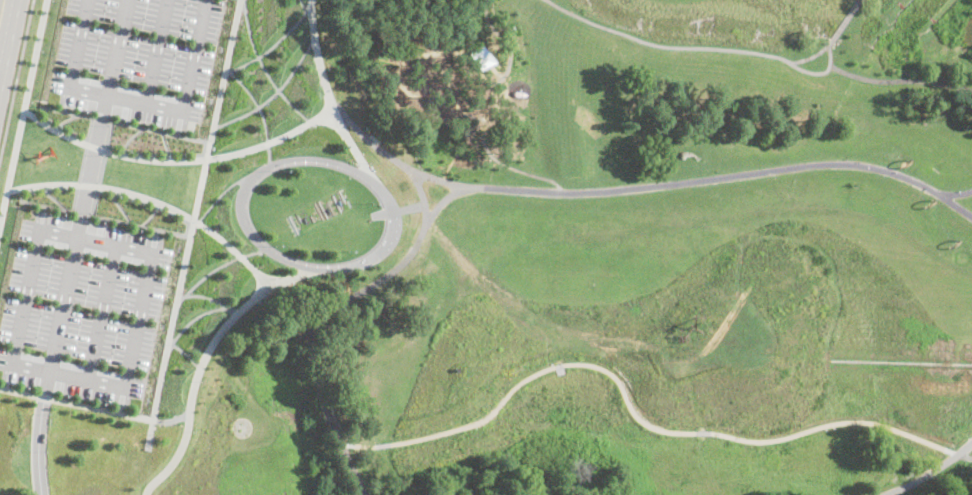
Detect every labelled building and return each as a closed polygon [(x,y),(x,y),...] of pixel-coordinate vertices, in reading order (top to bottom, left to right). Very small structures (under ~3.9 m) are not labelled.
[(496,62),(480,69),(469,53),(481,44),(496,62)]
